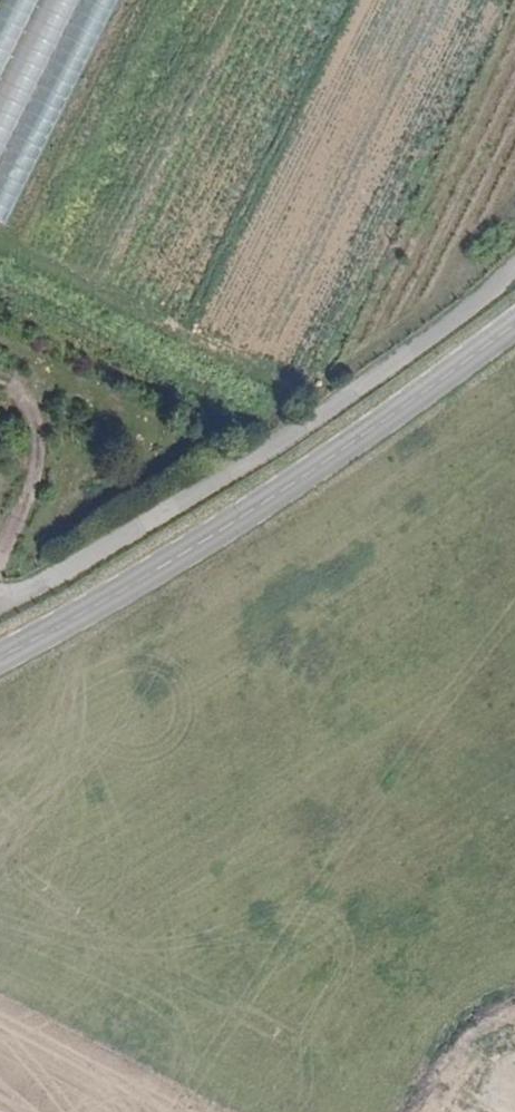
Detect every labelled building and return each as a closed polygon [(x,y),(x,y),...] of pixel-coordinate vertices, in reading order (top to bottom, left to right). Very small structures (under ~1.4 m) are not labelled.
[(22,226),(115,0),(0,0),(0,217),(22,226)]
